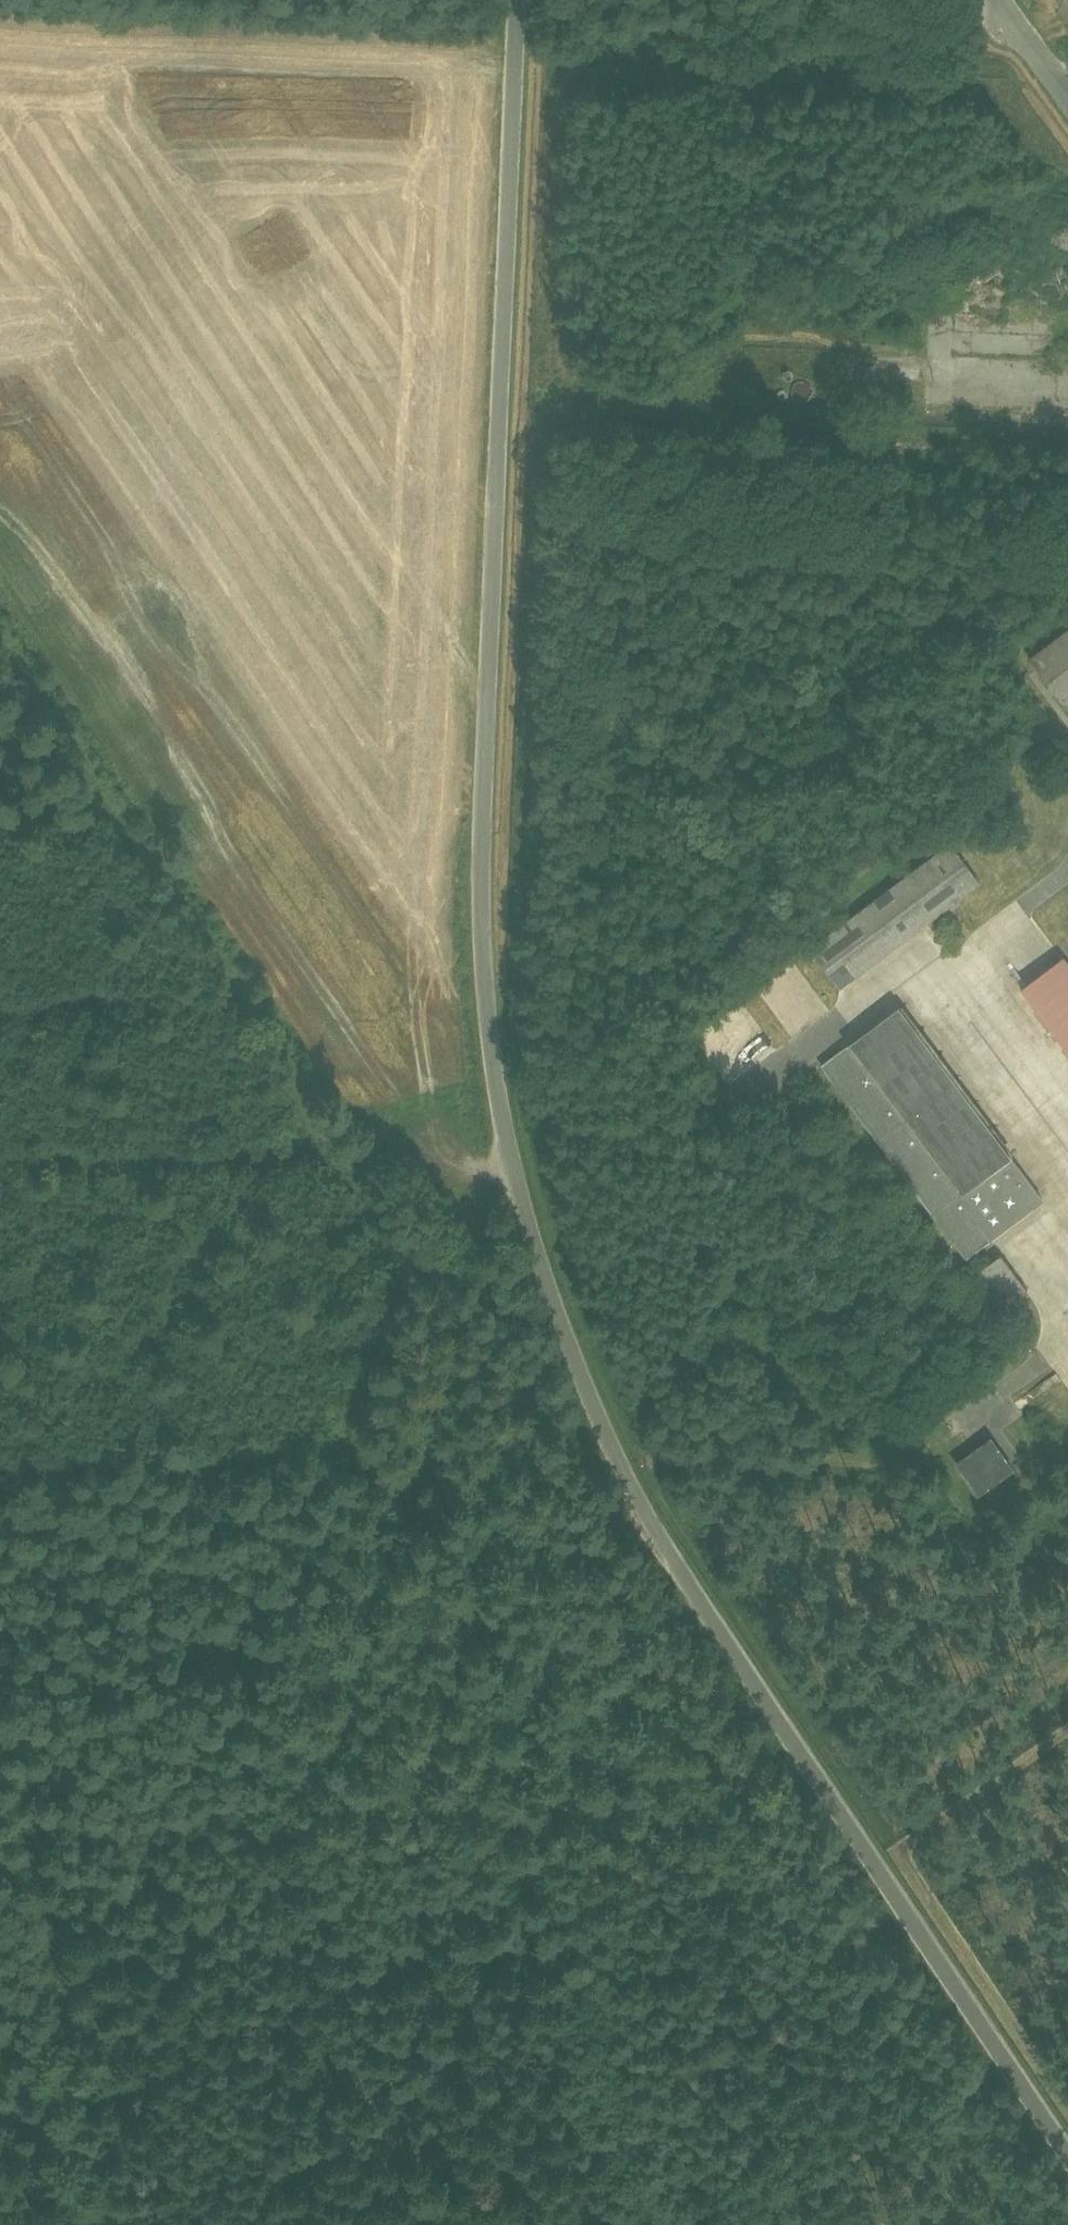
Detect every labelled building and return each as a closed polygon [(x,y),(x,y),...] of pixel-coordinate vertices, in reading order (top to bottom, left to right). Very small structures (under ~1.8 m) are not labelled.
[(1033,668),(1067,713),(1067,641),(1033,668)] [(847,997),(983,894),(949,851),(814,954),(847,997)] [(1064,964),(1021,997),(1067,1058),(1067,969),(1064,964)] [(1047,1210),(900,1020),(825,1078),(971,1268),(1047,1210)] [(1004,1305),(1033,1291),(1015,1255),(986,1269),(1004,1305)] [(1002,1438),(964,1460),(986,1496),(1023,1473),(1002,1438)]
